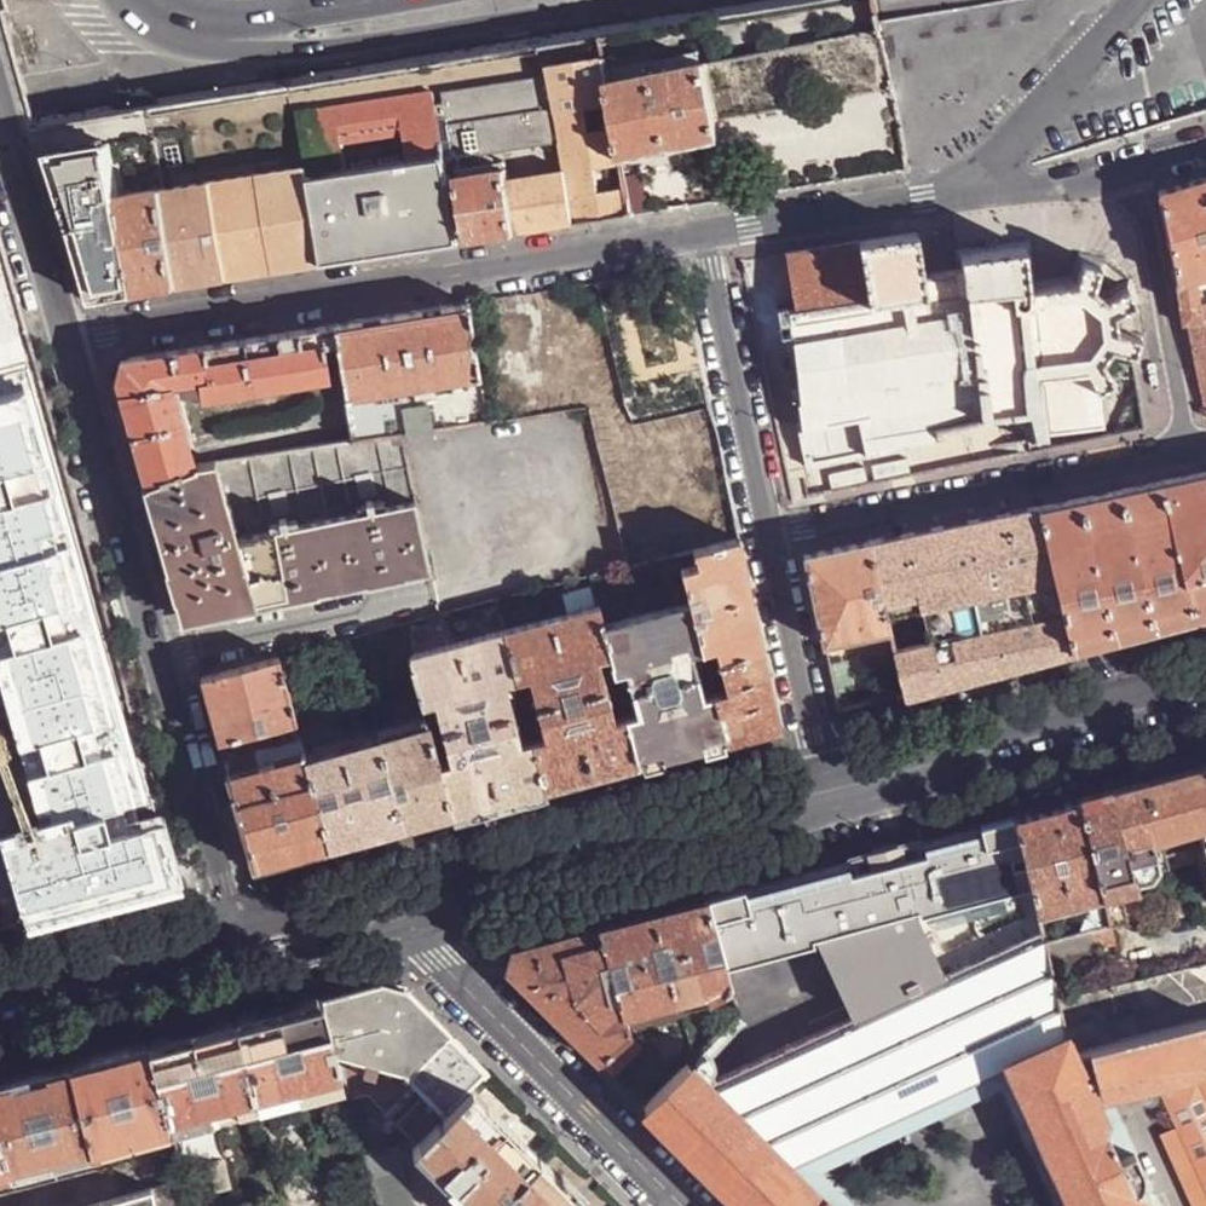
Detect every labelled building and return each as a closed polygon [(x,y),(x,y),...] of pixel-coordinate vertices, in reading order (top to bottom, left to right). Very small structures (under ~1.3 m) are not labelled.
[(609,219),(631,215),(621,160),(608,81),(604,56),(550,64),(551,74),(561,141),(565,160),(574,224),(609,219)] [(705,61),(608,81),(621,160),(718,142),(714,119),(714,117),(705,61)] [(551,74),(443,89),(445,100),(454,157),(456,157),(561,141),(551,74)] [(435,90),(300,111),(310,178),(448,156),(448,159),(454,157),(445,100),(437,101),(435,90)] [(60,149),(53,157),(74,227),(125,221),(121,194),(112,141),(60,149)] [(404,251),(461,242),(448,159),(448,156),(310,178),(324,263),(404,251)] [(506,169),(516,233),(547,228),(574,224),(565,160),(506,169)] [(308,165),(163,187),(179,286),(324,263),(310,178),(308,165)] [(459,175),(470,241),(498,236),(516,233),(506,169),(505,168),(459,175)] [(1159,189),(1158,193),(1175,282),(1205,274),(1205,189),(1204,177),(1172,186),(1159,189)] [(153,291),(179,286),(163,187),(121,194),(125,221),(136,294),(153,291)] [(125,221),(74,227),(91,288),(106,299),(119,297),(136,294),(125,221)] [(942,428),(1021,411),(1031,451),(1048,447),(1047,437),(1103,427),(1096,389),(1112,381),(1104,359),(1109,350),(1133,356),(1137,356),(1144,333),(1120,327),(1118,315),(1141,304),(1142,302),(1128,277),(1104,290),(1098,284),(1107,260),(1108,258),(1077,250),(1069,274),(1034,280),(1029,239),(954,249),(955,268),(925,273),(916,231),(786,252),(793,308),(788,309),(791,339),(792,347),(796,387),(796,394),(800,422),(795,424),(804,465),(943,436),(942,428)] [(0,234),(0,340),(28,331),(0,234)] [(1175,282),(1182,324),(1188,324),(1188,323),(1205,320),(1205,274),(1175,282)] [(394,314),(334,324),(336,341),(345,397),(481,376),(470,302),(428,309),(394,314)] [(1188,323),(1188,324),(1205,414),(1205,320),(1188,323)] [(140,457),(188,439),(173,388),(199,383),(201,393),(329,373),(324,343),(336,341),(334,324),(294,330),(235,340),(174,349),(129,356),(119,389),(140,457)] [(481,376),(345,397),(352,440),(401,433),(488,418),(481,376)] [(0,401),(0,638),(5,637),(10,656),(0,659),(0,693),(19,760),(42,753),(50,781),(36,785),(50,834),(5,847),(25,917),(170,875),(31,392),(0,401)] [(352,440),(217,462),(237,537),(417,499),(401,433),(352,440)] [(188,439),(140,457),(147,482),(147,483),(196,465),(188,439)] [(182,607),(185,618),(188,616),(431,565),(417,499),(237,537),(217,462),(196,465),(147,483),(182,607)] [(1039,503),(1075,650),(1102,642),(1174,623),(1205,615),(1205,469),(1152,480),(1039,503)] [(1075,650),(1039,503),(903,532),(906,544),(893,546),(891,535),(870,539),(896,650),(906,694),(936,687),(1032,661),(1075,650)] [(903,532),(891,535),(893,546),(906,544),(903,532)] [(751,593),(739,538),(696,549),(700,562),(684,566),(693,599),(709,662),(763,648),(751,593)] [(842,545),(803,553),(824,642),(854,635),(859,659),(896,650),(870,539),(842,545)] [(708,745),(730,739),(709,662),(693,599),(605,623),(640,763),(708,745)] [(505,629),(547,787),(598,774),(640,763),(605,623),(600,605),(505,629)] [(505,798),(547,787),(505,629),(413,653),(425,702),(437,699),(452,756),(441,760),(454,811),(505,798)] [(709,662),(730,739),(759,732),(781,727),(763,648),(709,662)] [(202,677),(220,740),(297,719),(280,657),(202,677)] [(297,719),(220,740),(229,773),(307,753),(297,719)] [(433,817),(454,811),(441,760),(430,720),(379,733),(405,825),(433,817)] [(372,834),(405,825),(379,733),(307,753),(333,844),(372,834)] [(307,753),(229,773),(255,864),(294,854),(333,844),(307,753)] [(1137,785),(1081,800),(1102,889),(1103,895),(1122,891),(1137,887),(1139,886),(1137,880),(1153,876),(1160,865),(1156,853),(1204,841),(1205,849),(1205,767),(1137,785)] [(1015,817),(1015,820),(1037,904),(1057,900),(1083,893),(1102,889),(1081,800),(1050,808),(1015,817)] [(1103,895),(1102,889),(1083,893),(1084,899),(1103,895)] [(1112,926),(1130,921),(1122,891),(1103,895),(1104,900),(1110,925),(1111,926),(1112,926)] [(680,903),(653,911),(661,939),(668,937),(676,966),(670,968),(678,998),(705,990),(708,999),(732,985),(706,896),(680,903)] [(1058,906),(1057,900),(1037,904),(1038,911),(1058,906)] [(1110,925),(1104,900),(1084,905),(1090,930),(1092,930),(1110,925)] [(14,908),(0,912),(0,928),(19,923),(14,908)] [(626,918),(599,925),(625,1011),(678,998),(670,968),(663,969),(655,941),(661,939),(653,911),(626,918)] [(856,1015),(943,977),(913,915),(894,919),(825,937),(828,949),(826,950),(835,970),(856,1015)] [(556,936),(512,947),(505,966),(599,1060),(629,1033),(629,1031),(629,1029),(625,1011),(599,925),(556,936)] [(1096,948),(1116,943),(1112,926),(1111,926),(1110,925),(1092,930),(1096,948)] [(1049,959),(1096,948),(1092,930),(1090,930),(1046,941),(1049,959)] [(1010,1065),(1068,1040),(1059,1002),(1049,959),(1046,941),(1043,931),(1017,943),(943,977),(856,1015),(824,1030),(709,1081),(792,1164),(1000,1071),(1010,1065)] [(1205,995),(1205,964),(1059,1002),(1068,1040),(1071,1052),(1072,1052),(1111,1042),(1092,1022),(1205,995)] [(323,995),(336,1048),(343,1050),(408,1069),(409,1077),(442,1110),(486,1068),(407,986),(381,979),(323,995)] [(683,1014),(711,1007),(708,999),(705,990),(678,998),(683,1014)] [(236,1018),(256,1092),(299,1081),(342,1070),(339,1058),(336,1048),(323,995),(236,1018)] [(683,1014),(678,998),(625,1011),(629,1029),(683,1014)] [(151,1040),(170,1115),(212,1103),(256,1092),(236,1018),(151,1040)] [(1111,1042),(1072,1052),(1091,1093),(1108,1088),(1157,1076),(1205,1064),(1205,1019),(1111,1042)] [(640,1045),(629,1033),(599,1060),(612,1073),(640,1045)] [(71,1061),(93,1139),(126,1130),(138,1127),(172,1119),(170,1115),(151,1040),(71,1061)] [(1010,1065),(1075,1205),(1143,1205),(1125,1165),(1108,1130),(1091,1093),(1072,1052),(1071,1052),(1068,1040),(1010,1065)] [(345,1055),(343,1050),(336,1048),(339,1058),(341,1057),(345,1055)] [(345,1055),(341,1057),(350,1091),(369,1086),(418,1135),(442,1110),(409,1077),(408,1069),(343,1050),(345,1055)] [(11,1160),(46,1152),(57,1149),(93,1139),(71,1061),(0,1079),(0,1121),(11,1160)] [(827,1198),(826,1199),(810,1184),(792,1164),(709,1081),(689,1061),(668,1081),(644,1103),(746,1205),(835,1205),(827,1198)] [(1157,1076),(1180,1126),(1205,1182),(1205,1064),(1157,1076)] [(1010,1092),(1012,1096),(1062,1205),(1075,1205),(1010,1065),(1000,1071),(1010,1092)] [(299,1081),(300,1088),(344,1077),(342,1070),(299,1081)] [(1010,1092),(1000,1071),(792,1164),(810,1184),(826,1176),(1010,1092)] [(256,1092),(257,1099),(300,1088),(299,1081),(256,1092)] [(442,1110),(415,1139),(445,1170),(482,1205),(487,1205),(538,1155),(469,1086),(444,1111),(442,1110)] [(1124,1122),(1108,1088),(1091,1093),(1108,1130),(1124,1122)] [(216,1118),(260,1107),(257,1099),(256,1092),(212,1103),(216,1118)] [(212,1103),(170,1115),(172,1119),(173,1126),(175,1130),(216,1118),(212,1103)] [(138,1127),(139,1133),(173,1126),(172,1119),(138,1127)] [(11,1160),(0,1121),(0,1163),(11,1160)] [(1140,1158),(1124,1122),(1108,1130),(1125,1165),(1140,1158)] [(1180,1126),(1164,1135),(1196,1205),(1205,1205),(1205,1182),(1180,1126)] [(138,1127),(126,1130),(127,1136),(139,1133),(138,1127)] [(94,1145),(127,1136),(126,1130),(93,1139),(94,1145)] [(93,1139),(57,1149),(59,1155),(94,1145),(93,1139)] [(177,1141),(98,1160),(17,1181),(0,1186),(0,1205),(194,1205),(193,1203),(177,1141)] [(363,1149),(378,1205),(414,1205),(395,1143),(363,1149)] [(57,1149),(46,1152),(48,1157),(59,1155),(57,1149)] [(46,1152),(11,1160),(13,1167),(48,1157),(46,1152)] [(487,1205),(589,1205),(538,1155),(487,1205)] [(1140,1158),(1125,1165),(1143,1205),(1148,1205),(1160,1200),(1140,1158)] [(0,1163),(0,1170),(13,1167),(11,1160),(0,1163)] [(445,1170),(440,1174),(472,1205),(482,1205),(445,1170)] [(826,1176),(810,1184),(826,1199),(827,1198),(835,1205),(855,1205),(826,1176)]
